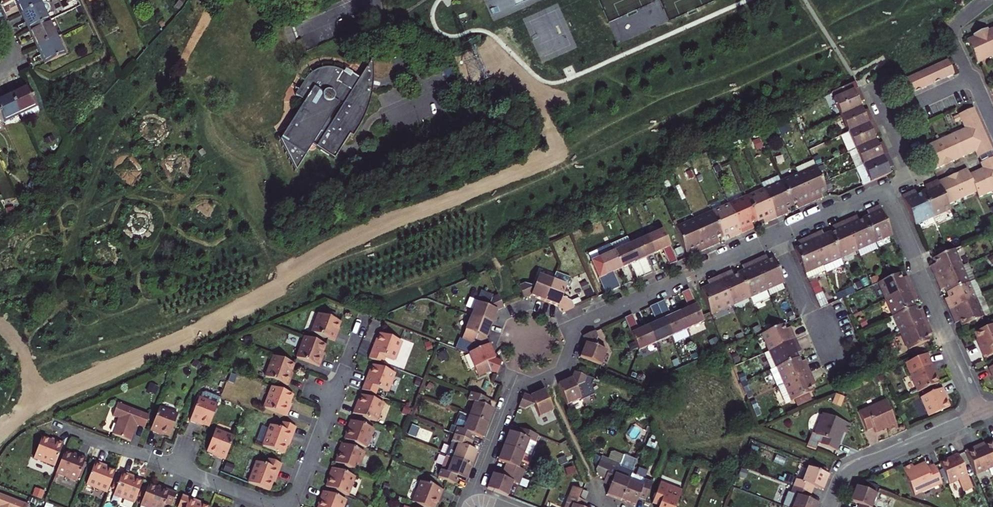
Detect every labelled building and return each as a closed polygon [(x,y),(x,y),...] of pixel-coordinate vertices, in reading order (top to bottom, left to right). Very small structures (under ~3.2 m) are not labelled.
[(45,3),(43,0),(15,0),(18,5),(22,14),(45,3)] [(26,23),(30,31),(48,22),(53,20),(49,13),(50,9),(48,5),(45,3),(22,14),(26,23)] [(48,22),(30,31),(34,39),(38,47),(56,39),(48,22)] [(988,31),(988,29),(973,36),(973,37),(967,40),(977,63),(992,56),(992,29),(988,31)] [(63,56),(56,39),(38,47),(41,56),(45,64),(63,56)] [(351,91),(350,90),(340,83),(337,82),(343,73),(336,69),(333,68),(327,68),(322,68),(314,71),(309,75),(305,79),(298,90),(295,94),(296,95),(305,101),(281,140),(296,170),(312,144),(334,158),(349,134),(353,136),(361,122),(365,113),(368,107),(370,98),(372,85),(372,70),(371,60),(351,91)] [(902,98),(921,89),(954,74),(947,60),(934,66),(895,84),(902,98)] [(344,77),(340,83),(350,90),(354,83),(348,80),(344,77)] [(20,114),(22,120),(40,111),(28,87),(19,91),(11,95),(20,114)] [(841,116),(860,107),(859,103),(861,102),(864,101),(859,88),(827,102),(834,119),(841,116)] [(0,100),(0,115),(3,121),(20,114),(11,95),(2,99),(0,100)] [(862,112),(860,107),(841,116),(848,132),(873,122),(871,116),(868,110),(862,112)] [(923,147),(933,170),(974,152),(976,157),(979,156),(990,151),(992,150),(974,108),(958,115),(964,129),(923,147)] [(873,122),(848,132),(856,149),(875,140),(873,136),(879,134),(876,128),(873,122)] [(849,152),(856,149),(848,132),(842,135),(849,152)] [(44,139),(46,145),(55,141),(52,135),(44,139)] [(877,145),(875,140),(856,149),(863,165),(881,157),(888,154),(885,149),(883,143),(877,145)] [(856,168),(863,165),(856,149),(849,152),(856,168)] [(992,158),(992,157),(992,154),(990,151),(979,156),(980,160),(982,163),(992,158)] [(863,165),(870,183),(890,174),(888,170),(893,167),(891,161),(888,154),(881,157),(863,165)] [(948,205),(976,192),(978,198),(992,192),(992,193),(992,158),(982,163),(980,164),(982,169),(969,175),(967,170),(938,182),(948,205)] [(795,169),(798,174),(816,166),(813,161),(795,169)] [(864,185),(870,183),(863,165),(856,168),(864,185)] [(823,183),(818,172),(816,166),(798,174),(811,203),(817,201),(822,198),(820,193),(826,191),(823,183)] [(805,206),(811,203),(798,174),(780,181),(791,206),(797,204),(799,209),(805,206)] [(763,189),(780,181),(778,176),(761,183),(763,189)] [(938,182),(938,180),(931,183),(925,186),(927,191),(922,193),(936,226),(954,218),(948,205),(938,182)] [(791,206),(780,181),(763,189),(776,218),(782,216),(788,213),(786,209),(791,206)] [(770,221),(776,218),(763,189),(746,196),(757,221),(762,219),(764,224),(770,221)] [(936,226),(922,193),(916,195),(914,191),(908,193),(902,196),(918,233),(936,226)] [(751,224),(757,221),(746,196),(728,204),(742,234),(748,231),(754,228),(751,224)] [(736,236),(742,234),(728,204),(711,211),(722,236),(728,234),(730,239),(736,236)] [(863,219),(874,244),(892,236),(879,206),(873,209),(867,211),(869,216),(863,219)] [(722,236),(711,211),(694,219),(707,249),(713,246),(719,244),(717,239),(722,236)] [(857,251),(874,244),(863,219),(858,221),(856,216),(850,219),(844,221),(857,251)] [(676,227),(686,254),(694,251),(695,254),(701,251),(707,249),(694,219),(676,227)] [(840,259),(857,251),(844,221),(838,224),(832,227),(834,231),(829,234),(840,259)] [(646,237),(654,255),(663,251),(670,265),(673,264),(677,262),(663,230),(646,237)] [(843,265),(840,259),(829,234),(824,236),(822,231),(816,234),(810,236),(825,271),(826,273),(843,265)] [(807,279),(825,271),(810,236),(804,239),(798,242),(800,246),(794,249),(807,279)] [(630,244),(645,276),(648,275),(652,273),(645,259),(654,255),(646,237),(630,244)] [(615,251),(614,251),(622,269),(631,265),(637,280),(641,278),(645,276),(630,244),(615,251)] [(622,269),(614,251),(611,245),(588,255),(605,294),(613,290),(620,287),(613,273),(622,269)] [(933,272),(935,278),(962,266),(955,249),(948,252),(933,259),(935,264),(930,267),(933,272)] [(754,261),(767,291),(782,284),(785,283),(774,258),(768,261),(765,256),(760,259),(754,261)] [(750,298),(767,291),(754,261),(748,264),(742,266),(744,271),(739,273),(750,298)] [(976,280),(968,264),(962,266),(969,283),(976,280)] [(962,266),(935,278),(938,284),(940,290),(946,288),(948,292),(969,283),(962,266)] [(725,274),(719,276),(732,306),(750,298),(739,273),(733,276),(731,271),(725,274)] [(553,281),(567,286),(569,287),(571,282),(570,279),(555,273),(553,280),(553,281)] [(902,279),(900,274),(890,278),(878,283),(885,300),(912,288),(910,282),(907,277),(902,279)] [(545,301),(553,281),(553,280),(539,275),(534,287),(525,283),(518,286),(524,299),(531,296),(538,299),(545,301)] [(701,289),(711,315),(732,306),(719,276),(713,279),(707,282),(709,285),(701,289)] [(815,276),(807,279),(820,308),(828,305),(815,276)] [(870,279),(872,284),(879,281),(877,276),(870,279)] [(983,297),(976,280),(969,283),(976,299),(983,297)] [(552,304),(559,307),(561,313),(574,308),(572,303),(572,301),(562,298),(567,286),(553,281),(545,301),(552,304)] [(947,305),(950,311),(976,299),(969,283),(948,292),(950,297),(944,299),(947,305)] [(782,284),(767,291),(770,296),(784,289),(782,284)] [(836,295),(838,301),(855,293),(853,288),(836,295)] [(893,317),(914,307),(912,303),(917,300),(915,294),(912,288),(885,300),(893,317)] [(494,318),(497,311),(503,308),(504,308),(503,308),(498,294),(493,297),(480,292),(480,293),(472,290),(469,299),(476,302),(471,317),(492,325),(494,318)] [(688,308),(679,312),(687,329),(703,322),(689,290),(685,291),(681,293),(688,308)] [(990,314),(983,297),(976,299),(984,317),(990,314)] [(572,303),(574,308),(582,304),(580,299),(572,303)] [(960,321),(963,326),(984,317),(976,299),(950,311),(952,317),(955,323),(960,321)] [(687,329),(679,312),(671,316),(664,301),(660,302),(657,304),(671,336),(687,329)] [(655,343),(671,336),(657,304),(653,305),(649,307),(656,322),(647,326),(655,343)] [(893,317),(900,333),(927,321),(924,315),(922,309),(916,312),(914,307),(893,317)] [(312,311),(305,329),(310,331),(317,313),(312,311)] [(335,332),(339,322),(318,314),(311,333),(334,342),(336,337),(337,333),(335,332)] [(639,350),(655,343),(647,326),(639,330),(632,315),(628,317),(624,318),(639,350)] [(492,325),(471,317),(462,340),(474,344),(477,350),(489,345),(486,339),(489,332),(492,325)] [(927,321),(900,333),(907,350),(929,341),(927,335),(932,333),(929,327),(927,321)] [(757,336),(764,353),(796,340),(794,335),(792,331),(791,328),(785,330),(783,325),(765,333),(757,336)] [(992,353),(992,325),(975,332),(981,344),(980,344),(983,350),(985,357),(992,353)] [(372,352),(370,359),(384,364),(388,354),(394,357),(402,338),(383,331),(377,345),(375,345),(372,352)] [(583,350),(580,358),(601,366),(607,351),(594,346),(598,336),(596,331),(583,337),(585,343),(583,350)] [(322,356),(325,345),(304,337),(297,356),(320,365),(322,361),(324,356),(322,356)] [(462,340),(460,338),(456,349),(468,354),(477,350),(474,344),(462,340)] [(796,340),(764,353),(771,370),(776,368),(798,358),(796,354),(801,351),(800,349),(798,344),(796,340)] [(477,350),(468,354),(479,377),(491,372),(497,374),(502,361),(495,359),(492,352),(489,345),(477,350)] [(290,375),(294,364),(273,356),(266,375),(289,384),(290,380),(292,375),(290,375)] [(783,384),(810,373),(808,368),(806,363),(805,361),(800,363),(798,358),(776,368),(783,384)] [(364,383),(362,390),(376,395),(379,385),(387,388),(394,369),(375,362),(369,377),(367,376),(364,383)] [(934,363),(911,373),(919,392),(938,384),(933,372),(937,370),(935,367),(934,363)] [(783,384),(776,368),(771,370),(786,404),(791,401),(783,384)] [(593,379),(574,372),(572,378),(564,382),(558,384),(567,405),(580,399),(581,400),(595,394),(591,385),(593,379)] [(810,373),(783,384),(791,401),(793,400),(809,393),(812,392),(810,387),(815,385),(814,382),(812,377),(810,373)] [(267,385),(260,404),(283,413),(285,407),(283,406),(288,393),(267,385)] [(553,411),(544,390),(537,393),(530,397),(524,394),(519,407),(526,410),(534,406),(539,417),(553,411)] [(945,391),(922,401),(931,420),(949,412),(944,400),(948,398),(947,395),(945,391)] [(468,417),(488,424),(490,417),(493,410),(486,407),(489,400),(470,393),(467,400),(474,402),(468,417)] [(797,408),(812,401),(809,393),(793,400),(797,408)] [(376,421),(384,402),(362,394),(358,405),(356,404),(355,408),(353,412),(376,421)] [(200,395),(189,423),(193,424),(197,426),(198,423),(209,427),(219,402),(200,395)] [(148,413),(114,400),(109,412),(114,414),(108,431),(129,439),(132,430),(134,424),(143,427),(148,413)] [(895,427),(883,400),(860,410),(869,431),(872,430),(873,433),(879,431),(885,428),(886,431),(895,427)] [(159,407),(149,434),(157,438),(158,435),(163,437),(168,439),(178,414),(159,407)] [(856,428),(823,412),(817,425),(811,439),(841,453),(845,445),(843,444),(848,433),(852,435),(856,428)] [(488,424),(468,417),(463,431),(457,428),(454,435),(472,442),(475,436),(482,438),(485,431),(488,424)] [(376,430),(349,420),(347,424),(346,428),(348,429),(344,439),(369,449),(376,430)] [(291,441),(296,427),(282,422),(278,432),(271,429),(264,448),(283,455),(286,448),(289,441),(291,441)] [(263,439),(268,426),(263,425),(258,437),(263,439)] [(539,436),(520,429),(517,435),(509,431),(506,439),(503,446),(531,457),(537,443),(536,443),(539,436)] [(233,438),(215,431),(206,452),(213,454),(212,457),(214,457),(224,461),(233,438)] [(472,442),(454,435),(451,442),(457,445),(452,459),(471,466),(474,459),(477,452),(470,449),(472,442)] [(992,439),(983,443),(992,465),(992,441),(992,439)] [(452,459),(457,445),(451,442),(446,456),(452,459)] [(367,454),(340,443),(338,447),(337,451),(339,452),(335,463),(360,472),(367,454)] [(992,468),(992,465),(983,443),(980,444),(977,446),(978,448),(966,453),(976,475),(992,468)] [(53,473),(62,449),(53,446),(52,448),(42,444),(34,465),(53,473)] [(533,458),(531,457),(503,446),(501,453),(498,460),(506,464),(503,471),(522,478),(525,470),(519,468),(521,462),(530,465),(533,458)] [(756,457),(759,449),(752,446),(749,454),(756,457)] [(73,454),(65,450),(55,474),(77,482),(85,460),(79,458),(72,455),(73,454)] [(966,453),(965,450),(957,454),(968,479),(976,475),(966,453)] [(608,461),(622,466),(626,457),(611,452),(608,461)] [(972,489),(957,454),(950,457),(951,459),(946,461),(940,464),(950,487),(958,483),(962,493),(972,489)] [(631,474),(632,473),(621,469),(622,466),(608,461),(601,458),(601,459),(589,455),(599,477),(605,480),(610,466),(617,469),(615,475),(629,480),(631,474)] [(278,469),(280,462),(266,457),(262,467),(255,464),(248,483),(267,490),(273,475),(275,476),(278,469)] [(471,466),(452,459),(447,472),(441,470),(437,477),(453,484),(456,477),(466,480),(469,473),(471,466)] [(99,464),(95,462),(86,486),(107,494),(115,472),(102,467),(103,465),(99,464)] [(235,467),(226,464),(224,471),(232,474),(235,467)] [(904,471),(916,498),(924,494),(937,489),(945,485),(935,464),(928,467),(926,464),(915,469),(914,466),(909,468),(904,471)] [(614,498),(621,501),(629,480),(615,475),(617,469),(610,466),(605,480),(604,481),(611,483),(610,486),(606,495),(614,498)] [(358,478),(330,468),(327,476),(329,477),(327,482),(325,487),(351,497),(358,478)] [(793,487),(808,493),(811,486),(814,487),(822,490),(824,487),(828,476),(808,468),(802,482),(796,479),(793,487)] [(743,469),(739,477),(745,480),(749,471),(743,469)] [(522,478),(503,471),(501,477),(493,474),(490,481),(487,489),(508,497),(513,482),(520,485),(522,478)] [(126,474),(122,473),(119,480),(115,478),(111,490),(115,491),(113,496),(134,504),(142,483),(133,480),(134,477),(126,474)] [(646,498),(653,480),(646,477),(646,479),(631,474),(629,480),(621,501),(628,503),(635,506),(638,499),(639,496),(646,498)] [(779,477),(778,479),(791,484),(794,477),(787,474),(785,479),(779,477)] [(414,503),(424,506),(438,506),(439,504),(442,497),(444,498),(446,492),(422,482),(414,503)] [(653,501),(660,504),(659,506),(676,506),(682,491),(660,482),(653,501)] [(877,493),(879,486),(869,483),(867,489),(877,493)] [(139,506),(140,506),(163,506),(164,506),(167,506),(171,506),(177,492),(161,486),(160,488),(154,486),(148,484),(139,506)] [(568,495),(579,500),(582,490),(571,486),(568,495)] [(45,491),(35,487),(32,495),(42,499),(45,491)] [(782,506),(784,506),(816,506),(818,503),(810,500),(806,499),(808,493),(793,487),(790,493),(788,492),(782,506)] [(856,487),(854,493),(851,501),(859,504),(862,505),(862,506),(872,506),(877,495),(856,487)] [(924,494),(927,500),(940,494),(937,489),(924,494)] [(321,491),(320,495),(318,499),(321,500),(318,506),(347,506),(349,502),(321,491)] [(582,491),(579,499),(585,502),(588,493),(582,491)] [(0,494),(0,506),(27,506),(28,505),(0,494)] [(584,502),(579,500),(568,495),(563,506),(582,506),(584,502)] [(181,496),(176,506),(203,506),(194,504),(195,501),(188,499),(181,496)] [(35,506),(37,500),(30,497),(28,503),(35,506)]
